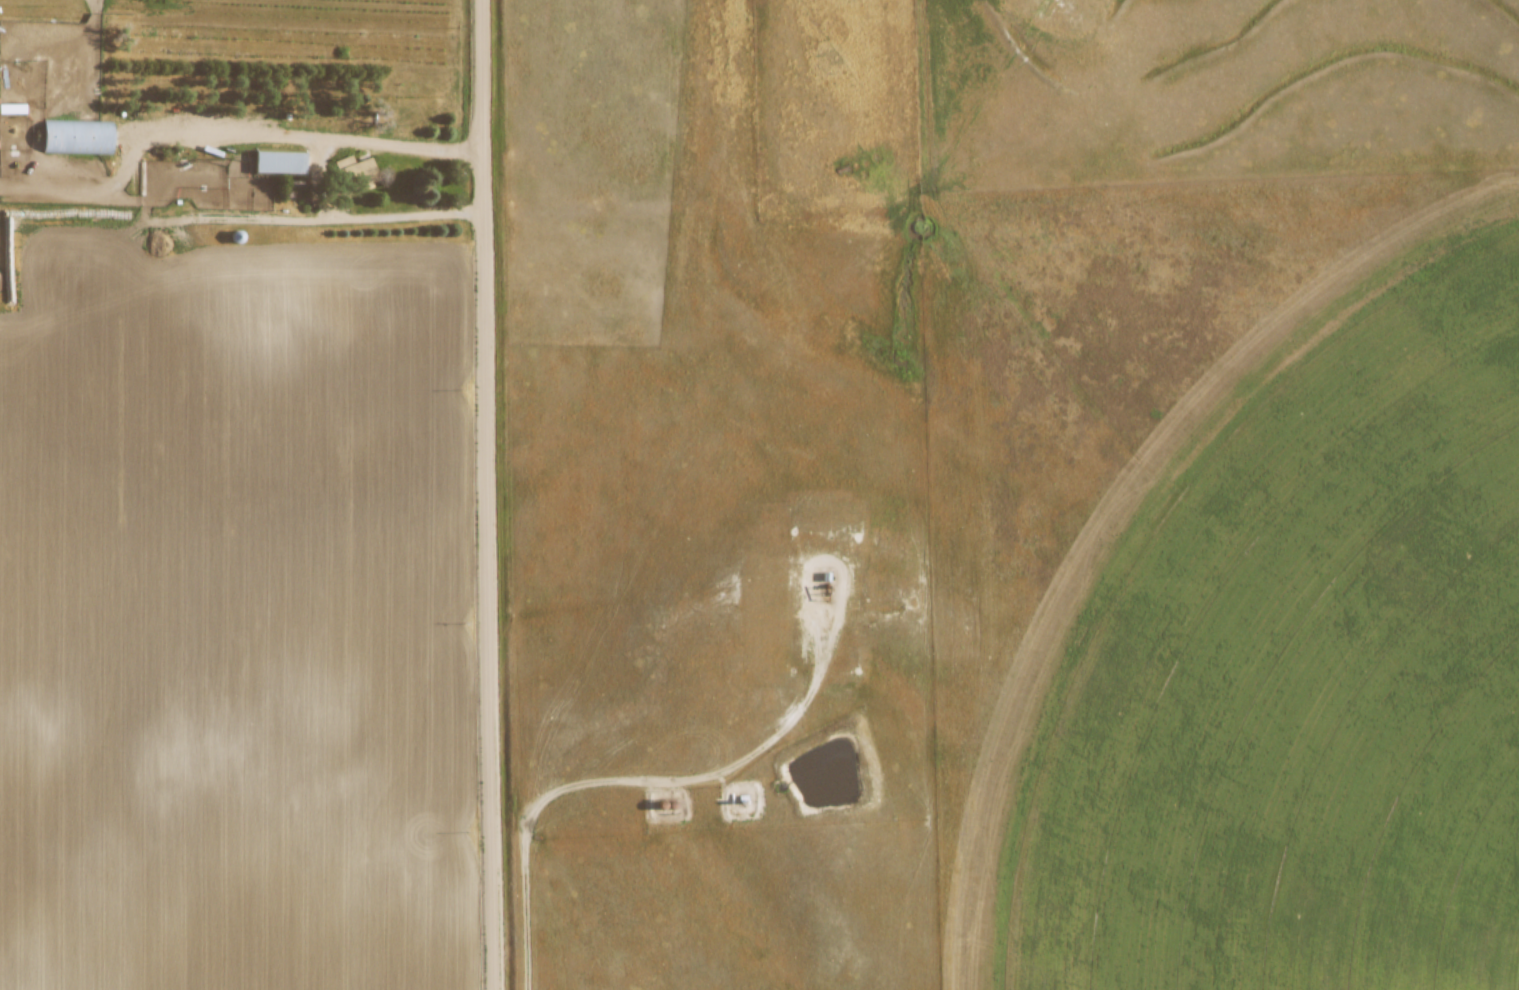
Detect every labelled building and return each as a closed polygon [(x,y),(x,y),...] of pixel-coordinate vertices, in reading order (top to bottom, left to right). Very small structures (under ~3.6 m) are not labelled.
[(44,119),(44,152),(113,153),(113,120),(44,119)] [(306,150),(256,150),(256,173),(306,173),(306,150)]
